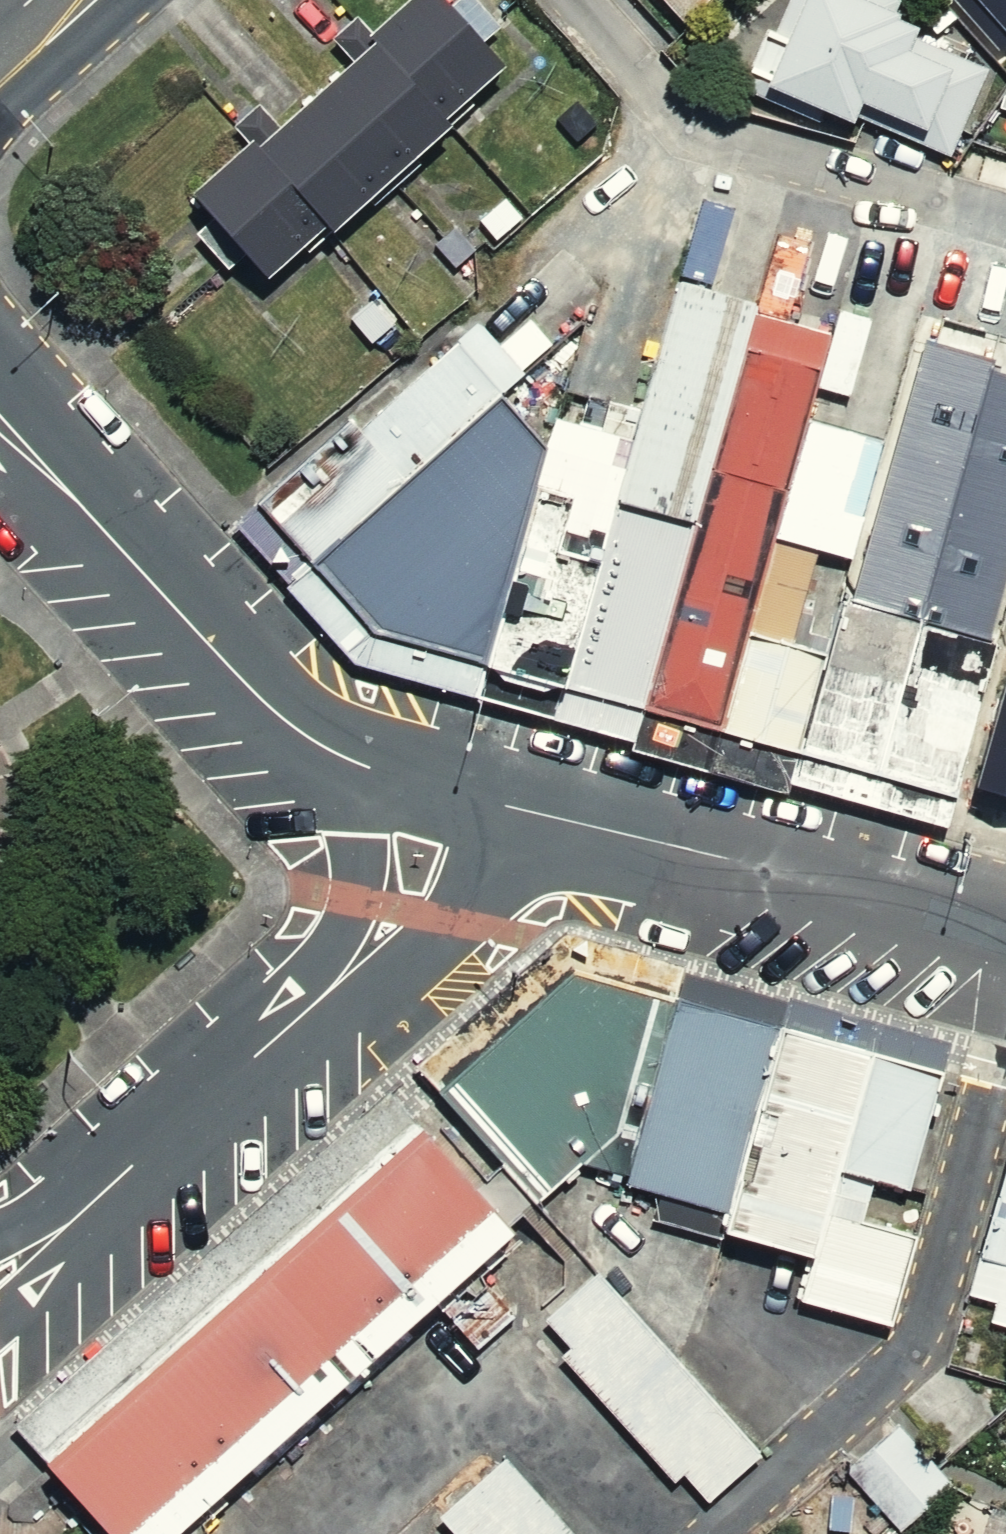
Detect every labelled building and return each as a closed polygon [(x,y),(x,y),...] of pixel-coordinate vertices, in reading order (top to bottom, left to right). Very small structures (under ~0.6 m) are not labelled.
[(447,119),(504,68),(441,0),(410,0),(371,36),(447,119)] [(679,24),(706,0),(658,0),(679,24)] [(884,0),(781,0),(764,38),(758,35),(738,81),(744,84),(739,96),(811,127),(816,116),(843,127),(846,121),(942,162),(980,74),(905,42),(910,32),(890,24),(892,19),(888,17),(893,4),(884,0)] [(1001,52),(1005,48),(1005,0),(955,0),(1001,52)] [(371,36),(355,17),(332,38),(355,63),(317,97),(393,180),(454,125),(447,119),(371,36)] [(393,180),(317,97),(283,128),(261,104),(238,126),(251,140),(329,224),(336,232),(393,180)] [(329,224),(251,140),(191,194),(267,279),(329,224)] [(626,438),(556,682),(636,703),(745,308),(747,297),(670,276),(626,438)] [(745,308),(636,703),(711,725),(768,534),(825,331),(745,308)] [(794,750),(950,793),(992,643),(987,642),(1005,570),(1005,372),(988,367),(992,353),(917,333),(849,558),(794,750)] [(250,499),(304,559),(493,389),(451,340),(356,426),(344,415),(250,499)] [(367,629),(472,658),(541,440),(493,389),(304,559),(367,629)] [(472,658),(556,682),(626,438),(551,414),(541,440),(472,658)] [(304,559),(250,499),(224,520),(348,662),(462,691),(472,658),(367,629),(304,559)] [(768,534),(711,725),(794,750),(849,558),(768,534)] [(556,682),(472,658),(462,691),(627,738),(636,703),(556,682)] [(965,780),(1005,791),(1005,664),(999,662),(965,780)] [(711,725),(636,703),(627,738),(625,746),(783,791),(786,780),(794,750),(711,725)] [(950,793),(794,750),(786,780),(942,823),(950,793)] [(412,1062),(434,1088),(569,971),(670,997),(678,967),(682,961),(560,930),(412,1062)] [(943,1037),(678,967),(670,997),(936,1067),(943,1037)] [(622,1171),(670,997),(569,971),(434,1088),(534,1203),(579,1162),(622,1171)] [(774,1025),(670,997),(622,1171),(619,1182),(656,1192),(648,1218),(714,1236),(716,1227),(774,1025)] [(936,1067),(774,1025),(716,1227),(809,1256),(795,1298),(891,1324),(914,1234),(865,1218),(876,1179),(906,1186),(936,1067)] [(10,1423),(40,1457),(415,1124),(385,1090),(10,1423)] [(40,1457),(109,1533),(156,1533),(504,1223),(415,1124),(40,1457)] [(967,1292),(993,1299),(988,1321),(1005,1325),(1005,1142),(967,1292)] [(761,1451),(594,1268),(542,1316),(567,1344),(555,1355),(669,1478),(680,1471),(704,1501),(761,1451)] [(437,1516),(453,1533),(573,1533),(503,1457),(437,1516)]
